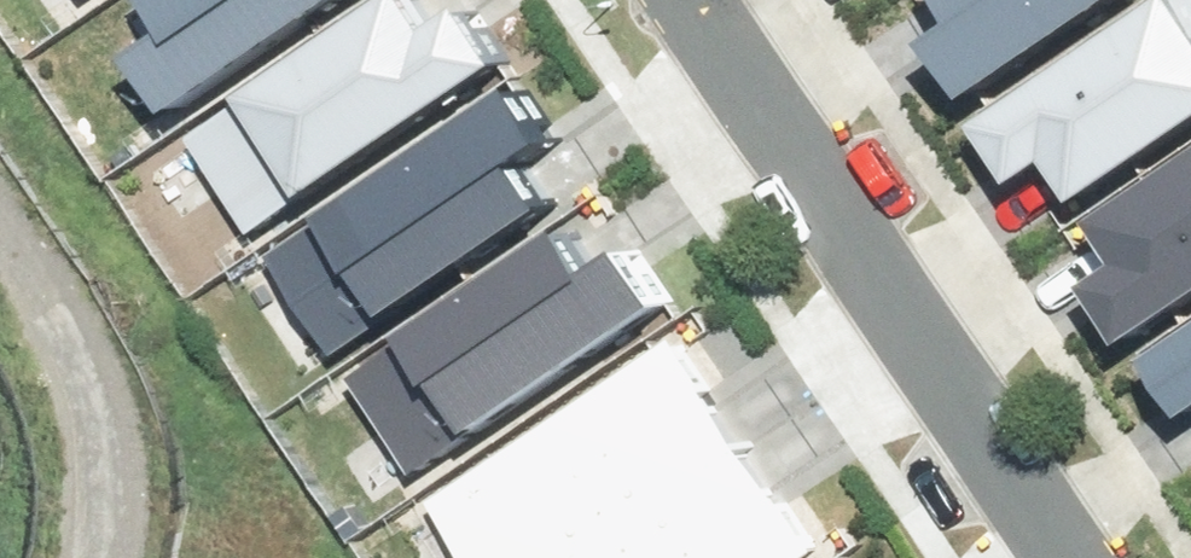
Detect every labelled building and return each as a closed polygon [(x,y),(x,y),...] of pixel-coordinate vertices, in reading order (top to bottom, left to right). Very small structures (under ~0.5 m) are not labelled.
[(155,43),(197,104),(347,0),(180,0),(192,17),(155,43)] [(204,119),(269,212),(510,47),(478,0),(451,0),(431,14),(422,0),(378,0),(204,119)] [(954,31),(990,81),(1106,0),(976,0),(983,11),(954,31)] [(993,116),(1029,171),(1069,146),(1091,179),(1190,114),(1190,0),(1170,0),(993,116)] [(534,73),(288,237),(351,331),(559,193),(533,153),(571,128),(534,73)] [(1086,291),(1115,334),(1190,283),(1190,150),(1091,218),(1124,266),(1086,291)] [(559,224),(371,361),(443,458),(666,296),(623,237),(587,262),(559,224)] [(1163,337),(1190,379),(1190,319),(1163,337)] [(447,497),(489,557),(586,557),(765,439),(693,332),(447,497)] [(586,557),(817,557),(837,545),(765,439),(586,557)]
